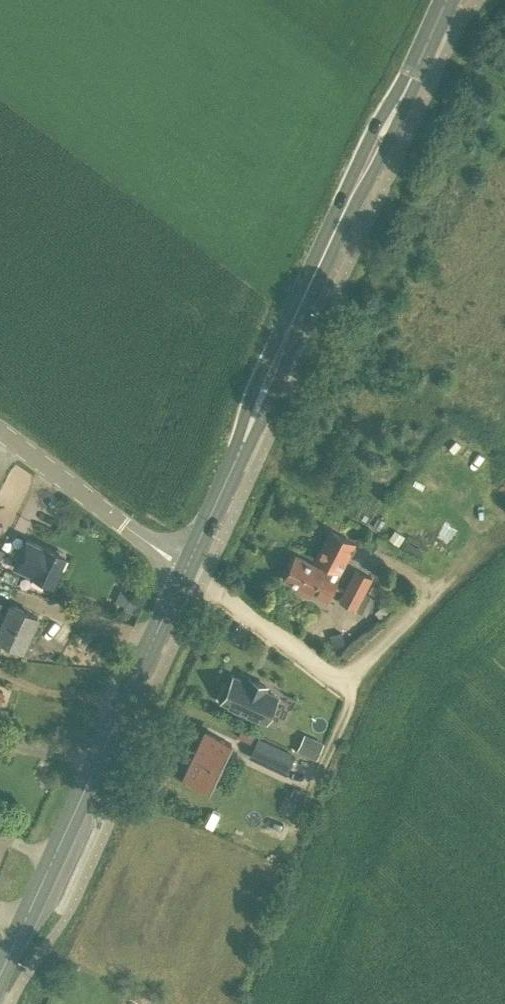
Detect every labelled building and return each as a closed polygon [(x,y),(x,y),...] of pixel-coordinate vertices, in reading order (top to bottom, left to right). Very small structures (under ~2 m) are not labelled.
[(451,447),(461,457),(475,443),(465,433),(451,447)] [(399,546),(405,536),(395,529),(389,539),(399,546)] [(324,565),(335,570),(339,572),(354,545),(331,532),(316,560),(324,565)] [(442,534),(434,541),(444,553),(452,546),(442,534)] [(44,545),(26,536),(13,565),(31,574),(54,585),(68,555),(45,544),(44,545)] [(335,570),(324,565),(322,569),(296,555),(283,579),(298,587),(296,591),(308,598),(313,589),(329,598),(337,584),(329,580),(335,570)] [(366,615),(375,598),(365,592),(373,578),(355,569),(339,600),(366,615)] [(11,604),(7,615),(0,612),(0,629),(0,630),(0,637),(23,648),(38,615),(11,604)] [(333,630),(349,624),(346,615),(330,620),(333,630)] [(332,648),(345,645),(342,631),(329,634),(332,648)] [(247,682),(234,676),(229,687),(226,686),(220,699),(223,700),(222,701),(235,706),(234,709),(247,715),(248,713),(266,721),(277,697),(264,690),(267,685),(249,677),(247,682)] [(233,739),(206,726),(182,775),(210,788),(233,739)] [(296,754),(259,737),(250,756),(287,774),(296,754)]
